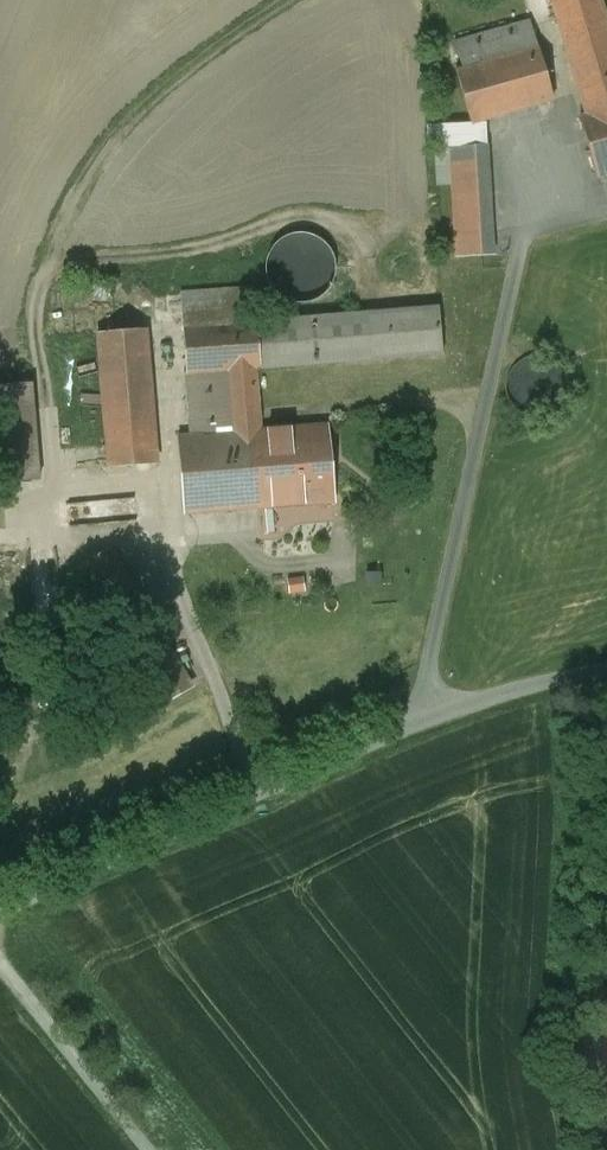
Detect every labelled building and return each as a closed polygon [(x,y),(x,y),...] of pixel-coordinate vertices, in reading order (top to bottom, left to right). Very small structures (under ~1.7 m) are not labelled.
[(564,42),(606,29),(606,25),(600,0),(551,0),(564,42)] [(530,20),(454,42),(461,68),(537,46),(530,20)] [(564,42),(586,114),(579,116),(597,176),(598,176),(606,174),(606,29),(564,42)] [(461,68),(455,70),(470,122),(483,118),(552,99),(537,46),(461,68)] [(485,145),(450,147),(450,149),(452,186),(456,236),(490,234),(485,145)] [(450,149),(434,150),(436,187),(452,186),(450,149)] [(298,231),(293,231),(289,232),(283,234),(277,238),(273,242),(268,248),(265,254),(264,258),(263,263),(263,268),(263,273),(264,277),(265,280),(269,288),(274,294),(278,297),(281,299),(285,301),(291,303),(297,304),(302,304),(309,303),(316,301),(321,297),(325,295),(327,292),(331,287),(334,281),(335,277),(336,272),(337,266),(336,260),(334,255),(333,252),(331,248),(328,244),(324,239),(318,236),(314,233),(308,232),(302,231),(298,231)] [(490,234),(456,236),(457,257),(492,255),(490,234)] [(253,287),(180,292),(191,436),(177,437),(183,512),(332,500),(325,426),(259,431),(254,369),(260,368),(256,321),(253,287)] [(438,306),(256,321),(260,368),(442,354),(438,306)] [(144,329),(98,333),(109,466),(155,463),(144,329)] [(534,354),(528,355),(522,357),(518,360),(514,363),(511,366),(509,370),(506,375),(505,378),(504,384),(504,388),(505,392),(505,395),(507,399),(509,403),(511,406),(514,409),(516,410),(519,412),(524,415),(529,416),(537,416),(543,415),(549,413),(553,410),(556,408),(559,405),(562,401),(564,395),(565,391),(566,388),(566,385),(566,381),(565,377),(564,373),(561,368),(557,364),(554,361),(551,359),(545,356),(539,355),(534,354)]
